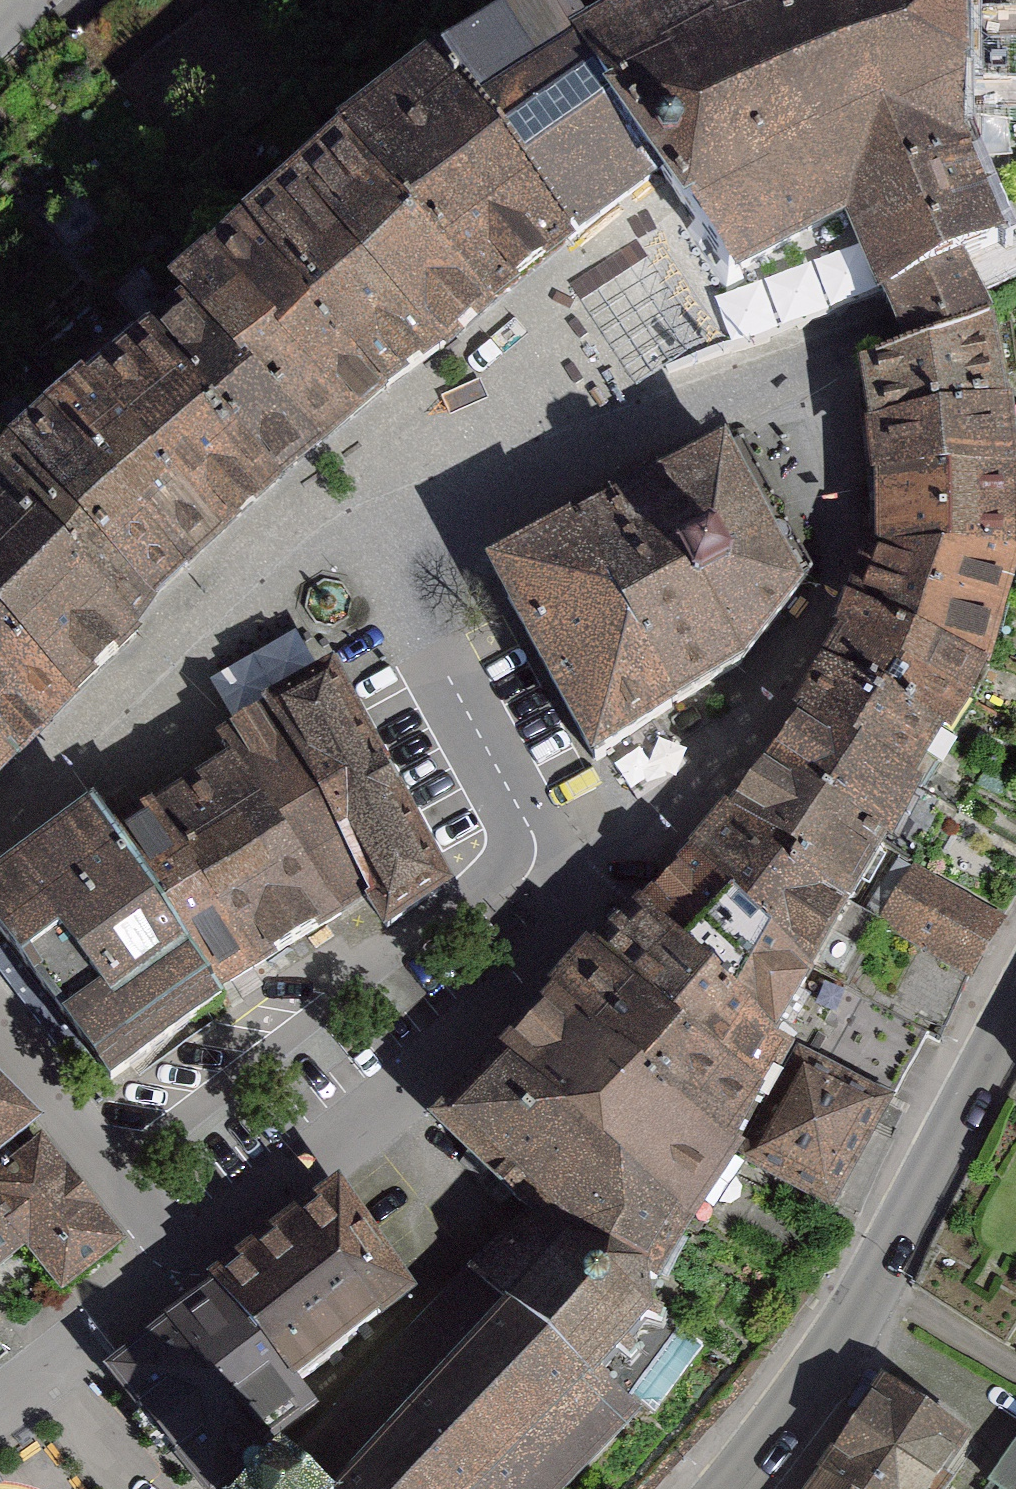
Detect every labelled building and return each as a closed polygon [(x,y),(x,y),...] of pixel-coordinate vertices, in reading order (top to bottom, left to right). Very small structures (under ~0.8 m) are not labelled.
[(716,301),(842,246),(850,242),(911,212),(926,202),(942,194),(970,171),(974,87),(968,24),(966,0),(676,0),(583,50),(564,60),(651,198),(716,301)] [(426,75),(574,242),(651,198),(564,60),(583,50),(561,7),(426,75)] [(486,320),(574,242),(426,75),(338,153),(486,320)] [(438,362),(486,320),(338,153),(290,195),(438,362)] [(911,212),(850,242),(887,332),(910,319),(1008,262),(1000,241),(988,209),(970,171),(911,212)] [(389,411),(438,362),(290,195),(251,235),(389,411)] [(347,439),(389,411),(251,235),(205,270),(347,439)] [(318,460),(347,439),(205,270),(169,311),(318,460)] [(888,339),(905,372),(931,368),(946,366),(966,350),(988,333),(975,309),(964,288),(910,319),(887,332),(888,339)] [(278,495),(318,460),(169,311),(141,343),(150,352),(278,495)] [(865,440),(1011,413),(988,333),(966,350),(946,366),(931,368),(857,377),(865,440)] [(133,364),(110,385),(180,450),(241,529),(278,495),(150,352),(133,364)] [(110,385),(77,407),(215,553),(241,529),(180,450),(110,385)] [(77,407),(41,447),(124,526),(174,590),(215,553),(77,407)] [(1011,413),(865,440),(870,491),(1015,489),(1015,482),(1013,439),(1011,413)] [(0,484),(0,504),(128,640),(178,595),(174,590),(124,526),(41,447),(0,484)] [(801,603),(724,455),(574,529),(622,644),(683,727),(739,684),(801,603)] [(870,491),(876,559),(1015,568),(1015,489),(870,491)] [(104,684),(134,645),(128,640),(0,504),(0,578),(104,684)] [(622,644),(574,529),(477,582),(593,755),(683,727),(622,644)] [(1015,581),(1015,568),(876,559),(854,608),(989,678),(1015,581)] [(75,713),(104,684),(0,578),(0,641),(75,713)] [(854,608),(844,612),(833,642),(838,646),(907,683),(973,720),(989,678),(854,608)] [(75,713),(0,641),(0,687),(55,735),(75,713)] [(955,751),(973,720),(907,683),(833,642),(819,677),(952,749),(955,751)] [(952,749),(819,677),(791,727),(855,766),(872,765),(916,798),(952,749)] [(369,912),(389,947),(461,906),(333,682),(283,710),(261,723),(267,733),(369,912)] [(55,735),(0,687),(0,788),(22,765),(55,735)] [(855,766),(791,727),(771,756),(759,774),(765,778),(776,786),(786,797),(891,858),(911,813),(916,798),(872,765),(855,766)] [(341,932),(369,912),(267,733),(219,754),(234,775),(341,932)] [(260,983),(341,932),(234,775),(157,821),(260,983)] [(776,786),(765,778),(736,817),(729,827),(771,861),(829,912),(846,925),(849,928),(873,888),(891,858),(786,797),(776,786)] [(729,827),(736,817),(727,811),(706,838),(687,862),(690,869),(813,982),(846,925),(829,912),(771,861),(729,827)] [(220,1012),(260,983),(157,821),(111,842),(220,1012)] [(220,1012),(111,842),(100,830),(0,905),(0,959),(99,1098),(220,1012)] [(813,982),(690,869),(642,914),(778,1050),(813,982)] [(1011,924),(920,871),(885,931),(975,984),(1011,924)] [(778,1050),(642,914),(596,964),(756,1110),(778,1050)] [(756,1110),(596,964),(587,962),(548,1007),(555,1014),(643,1107),(733,1171),(764,1117),(756,1110)] [(643,1107),(555,1014),(507,1074),(697,1231),(733,1171),(643,1107)] [(902,1112),(810,1061),(750,1169),(841,1221),(902,1112)] [(697,1231),(507,1074),(434,1141),(521,1216),(639,1317),(697,1231)] [(38,1134),(0,1096),(0,1165),(38,1134)] [(72,1305),(129,1260),(45,1152),(0,1186),(0,1212),(39,1262),(72,1305)] [(383,1311),(418,1284),(338,1168),(309,1189),(210,1267),(214,1272),(295,1373),(379,1306),(383,1311)] [(39,1262),(0,1212),(0,1291),(39,1262)] [(521,1216),(257,1488),(559,1488),(635,1406),(596,1374),(641,1319),(639,1317),(521,1216)] [(103,1361),(205,1488),(214,1488),(266,1448),(262,1442),(316,1400),(295,1373),(214,1272),(103,1361)] [(804,1488),(937,1488),(973,1431),(884,1369),(822,1465),(804,1488)] [(988,1477),(1001,1486),(999,1488),(1015,1488),(1015,1437),(988,1477)]
